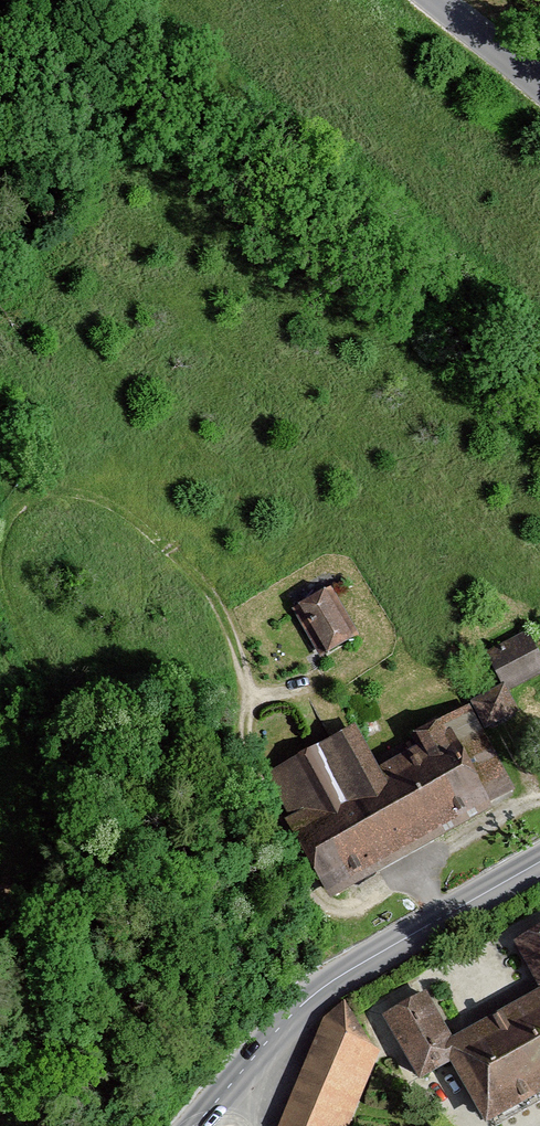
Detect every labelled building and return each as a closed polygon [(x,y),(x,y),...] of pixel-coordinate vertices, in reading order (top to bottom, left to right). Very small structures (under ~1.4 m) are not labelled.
[(314,666),(357,645),(331,592),(288,612),(314,666)] [(508,696),(539,680),(539,661),(527,635),(483,658),(499,690),(372,763),(356,731),(261,778),(326,906),(518,798),(485,741),(522,720),(508,696)] [(539,1102),(539,931),(512,947),(539,994),(453,1043),(426,996),(381,1022),(420,1089),(452,1070),(485,1125),(498,1125),(539,1102)] [(345,1004),(318,1021),(278,1125),(350,1125),(377,1058),(345,1004)]
